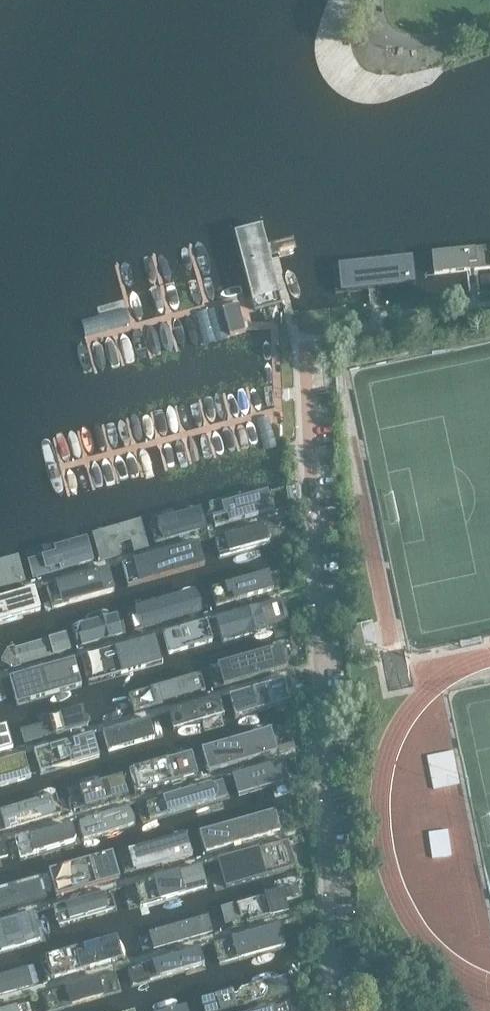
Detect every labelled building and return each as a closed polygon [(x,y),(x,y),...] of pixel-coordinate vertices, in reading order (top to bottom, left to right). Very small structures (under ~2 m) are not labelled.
[(262,228),(235,235),(253,311),(280,305),(262,228)] [(238,304),(222,308),(230,337),(246,333),(238,304)] [(299,499),(296,487),(286,490),(289,502),(299,499)] [(269,492),(208,508),(214,530),(275,514),(269,492)] [(202,509),(150,523),(156,546),(208,532),(202,509)] [(296,516),(286,518),(284,519),(287,531),(299,527),(296,516)] [(92,533),(101,564),(150,550),(141,519),(92,533)] [(269,527),(214,541),(219,559),(273,545),(269,527)] [(30,553),(38,581),(93,567),(85,538),(30,553)] [(133,563),(138,581),(196,564),(198,564),(200,563),(201,562),(203,561),(204,559),(205,558),(206,557),(206,555),(206,554),(206,552),(206,551),(205,550),(204,549),(203,548),(202,548),(199,547),(197,546),(194,546),(192,546),(190,547),(133,563)] [(19,554),(0,559),(0,593),(28,585),(19,554)] [(280,592),(274,571),(211,590),(217,610),(280,592)] [(96,572),(45,586),(44,587),(43,588),(42,589),(42,590),(41,591),(41,593),(41,594),(42,595),(42,597),(43,598),(44,599),(45,599),(46,600),(48,600),(49,600),(100,586),(102,586),(103,585),(103,584),(104,583),(105,582),(105,580),(105,579),(105,578),(104,576),(104,575),(103,574),(102,573),(101,573),(100,572),(99,572),(97,572),(96,572)] [(205,614),(199,590),(135,608),(142,632),(205,614)] [(36,607),(32,591),(0,599),(0,616),(36,607)] [(286,619),(280,601),(216,620),(222,638),(286,619)] [(130,635),(124,613),(75,626),(81,648),(130,635)] [(218,644),(211,620),(164,634),(171,658),(218,644)] [(14,670),(73,653),(68,634),(8,650),(1,663),(14,670)] [(164,661),(158,636),(84,654),(90,680),(164,661)] [(279,651),(216,669),(221,687),(284,669),(279,651)] [(84,680),(78,662),(19,679),(25,698),(84,680)] [(207,693),(202,677),(131,698),(135,714),(207,693)] [(295,692),(291,677),(232,695),(237,709),(295,692)] [(5,682),(0,683),(0,703),(10,700),(5,682)] [(221,700),(168,715),(174,734),(227,718),(221,700)] [(73,731),(69,716),(23,729),(28,744),(73,731)] [(104,751),(164,733),(159,716),(99,733),(104,751)] [(11,730),(0,733),(0,754),(16,750),(11,730)] [(272,731),(201,751),(207,775),(279,756),(272,731)] [(96,753),(91,736),(31,754),(37,772),(96,753)] [(24,756),(0,763),(0,786),(30,777),(24,756)] [(201,777),(195,757),(132,775),(138,795),(201,777)] [(283,763),(231,778),(238,800),(289,785),(283,763)] [(130,796),(124,776),(67,793),(73,813),(130,796)] [(234,798),(228,776),(139,802),(145,823),(234,798)] [(0,811),(0,833),(64,815),(59,794),(0,811)] [(141,824),(136,806),(79,823),(84,841),(141,824)] [(285,832),(278,808),(200,830),(207,854),(285,832)] [(15,841),(20,861),(82,843),(76,823),(15,841)] [(201,860),(193,833),(122,854),(129,880),(201,860)] [(300,870),(291,841),(214,863),(222,892),(300,870)] [(8,843),(0,845),(0,864),(13,861),(8,843)] [(119,877),(113,857),(51,874),(56,894),(119,877)] [(213,888),(207,866),(129,888),(135,909),(213,888)] [(47,902),(43,884),(0,895),(0,914),(47,902)] [(290,887),(220,906),(226,930),(296,911),(290,887)] [(120,912),(115,893),(54,910),(60,930),(120,912)] [(37,913),(0,924),(0,954),(45,940),(37,913)] [(216,933),(211,914),(142,932),(147,951),(216,933)] [(289,945),(283,923),(214,942),(220,964),(289,945)] [(117,962),(112,944),(44,963),(49,982),(117,962)] [(212,965),(207,946),(128,970),(134,989),(212,965)] [(35,966),(0,975),(0,998),(41,988),(35,966)] [(119,970),(42,993),(48,1010),(57,1010),(125,991),(119,970)] [(291,974),(198,999),(201,1010),(238,1010),(297,995),(291,974)] [(30,1001),(0,1010),(33,1010),(30,1001)] [(188,1002),(156,1010),(191,1010),(188,1002)] [(288,1003),(257,1010),(290,1010),(288,1003)]
